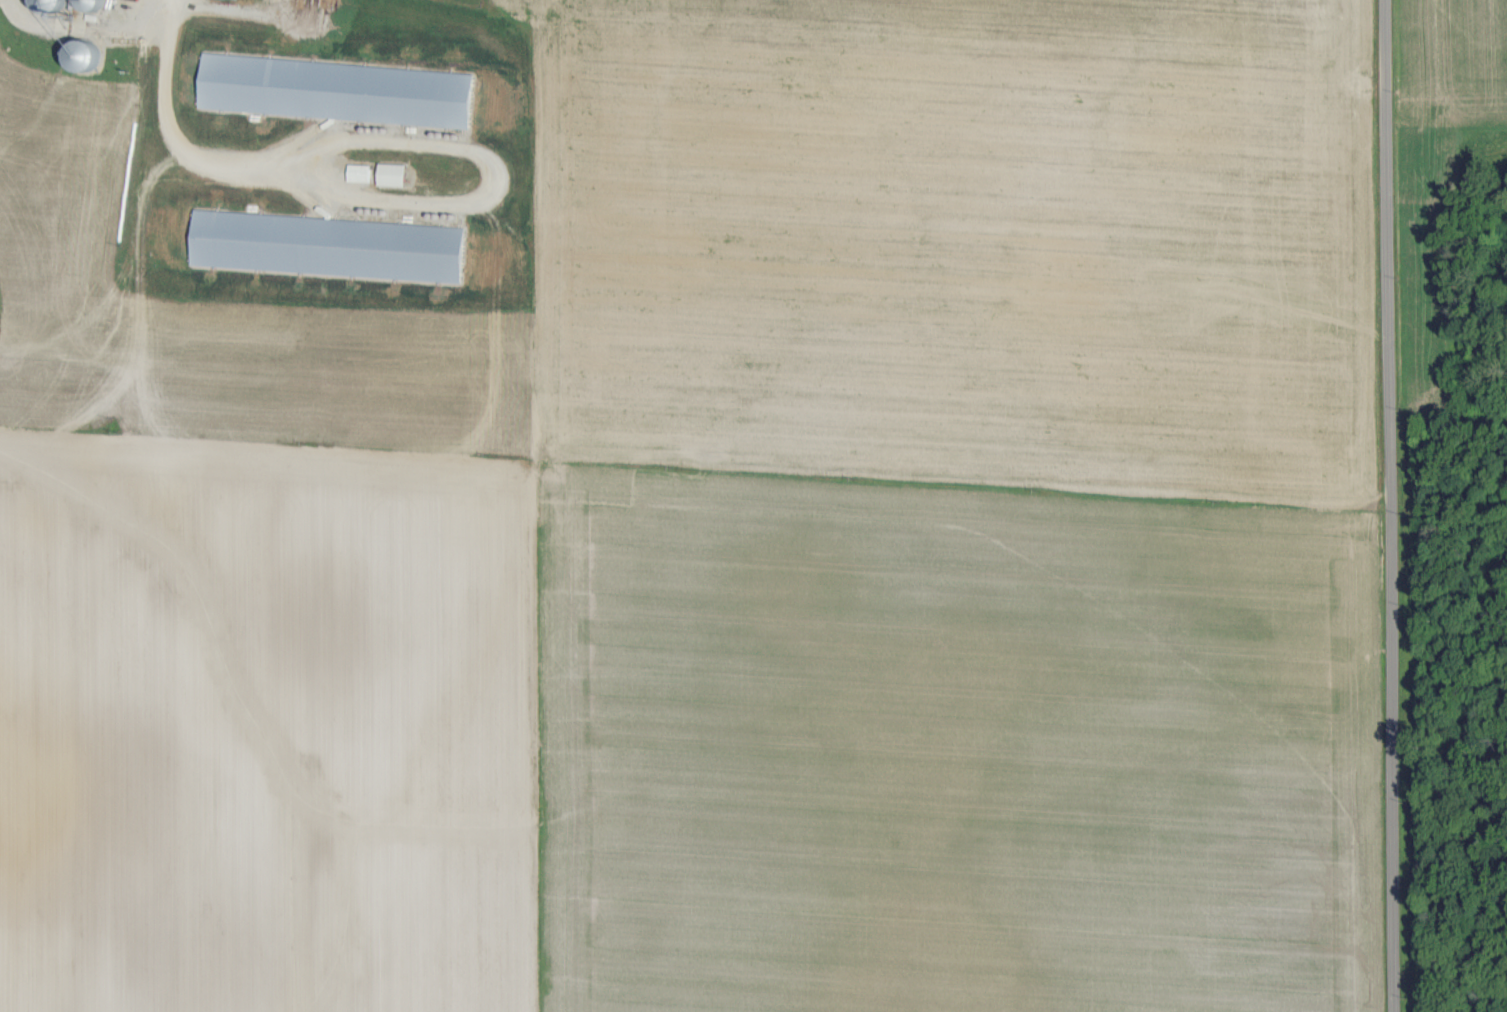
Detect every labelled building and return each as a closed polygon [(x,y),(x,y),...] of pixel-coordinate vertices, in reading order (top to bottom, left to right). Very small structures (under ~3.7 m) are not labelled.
[(473,127),(477,71),(206,52),(203,108),(473,127)] [(410,184),(410,162),(383,161),(382,183),(410,184)] [(373,180),(374,163),(351,162),(351,180),(373,180)] [(194,265),(465,280),(468,224),(197,209),(194,265)]
